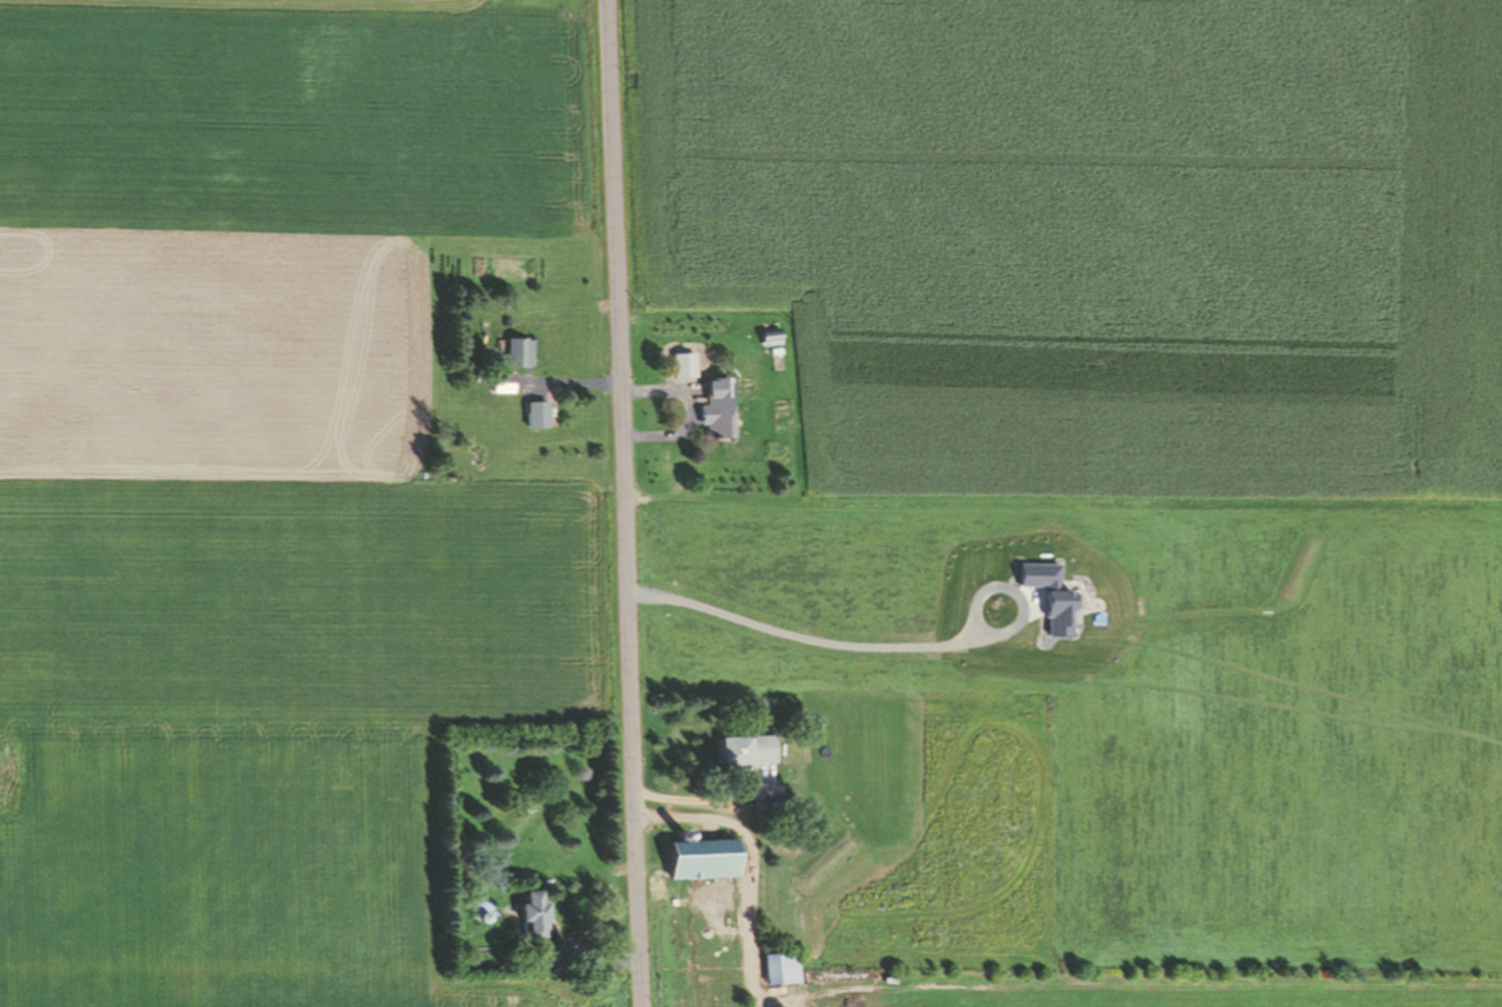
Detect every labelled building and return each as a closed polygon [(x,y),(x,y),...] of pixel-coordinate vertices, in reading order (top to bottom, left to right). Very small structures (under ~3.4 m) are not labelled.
[(506,368),(531,368),(531,339),(506,339),(506,368)] [(491,374),(491,393),(511,393),(511,374),(491,374)] [(706,404),(699,405),(700,426),(705,426),(705,439),(731,439),(730,378),(705,378),(706,404)] [(525,403),(525,428),(547,428),(547,403),(525,403)] [(718,737),(719,766),(775,764),(774,736),(718,737)] [(669,840),(737,839),(737,880),(670,880),(669,840)] [(546,903),(540,903),(540,891),(525,891),(525,904),(522,904),(521,938),(545,938),(546,903)] [(763,955),(765,986),(798,984),(795,952),(763,955)]
